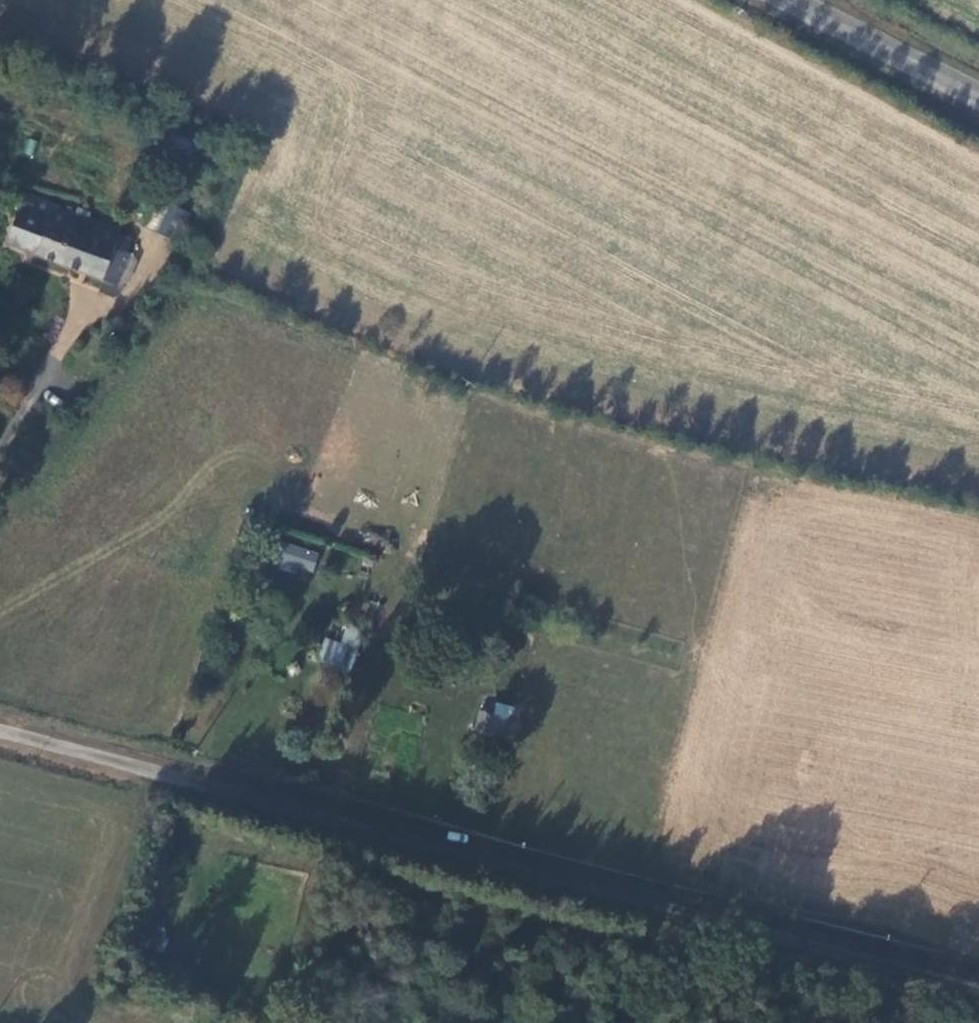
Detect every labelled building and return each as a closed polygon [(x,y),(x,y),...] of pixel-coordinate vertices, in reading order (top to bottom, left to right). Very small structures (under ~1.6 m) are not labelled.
[(161,134),(158,147),(189,156),(193,142),(161,134)] [(148,227),(176,239),(187,213),(159,201),(148,227)] [(104,229),(106,225),(60,209),(52,227),(32,219),(22,246),(102,278),(116,248),(110,245),(115,233),(104,229)] [(284,542),(277,568),(312,577),(319,551),(284,542)] [(350,671),(360,631),(346,627),(342,642),(324,638),(318,662),(350,671)] [(494,702),(492,713),(478,710),(474,733),(508,738),(513,705),(494,702)]
